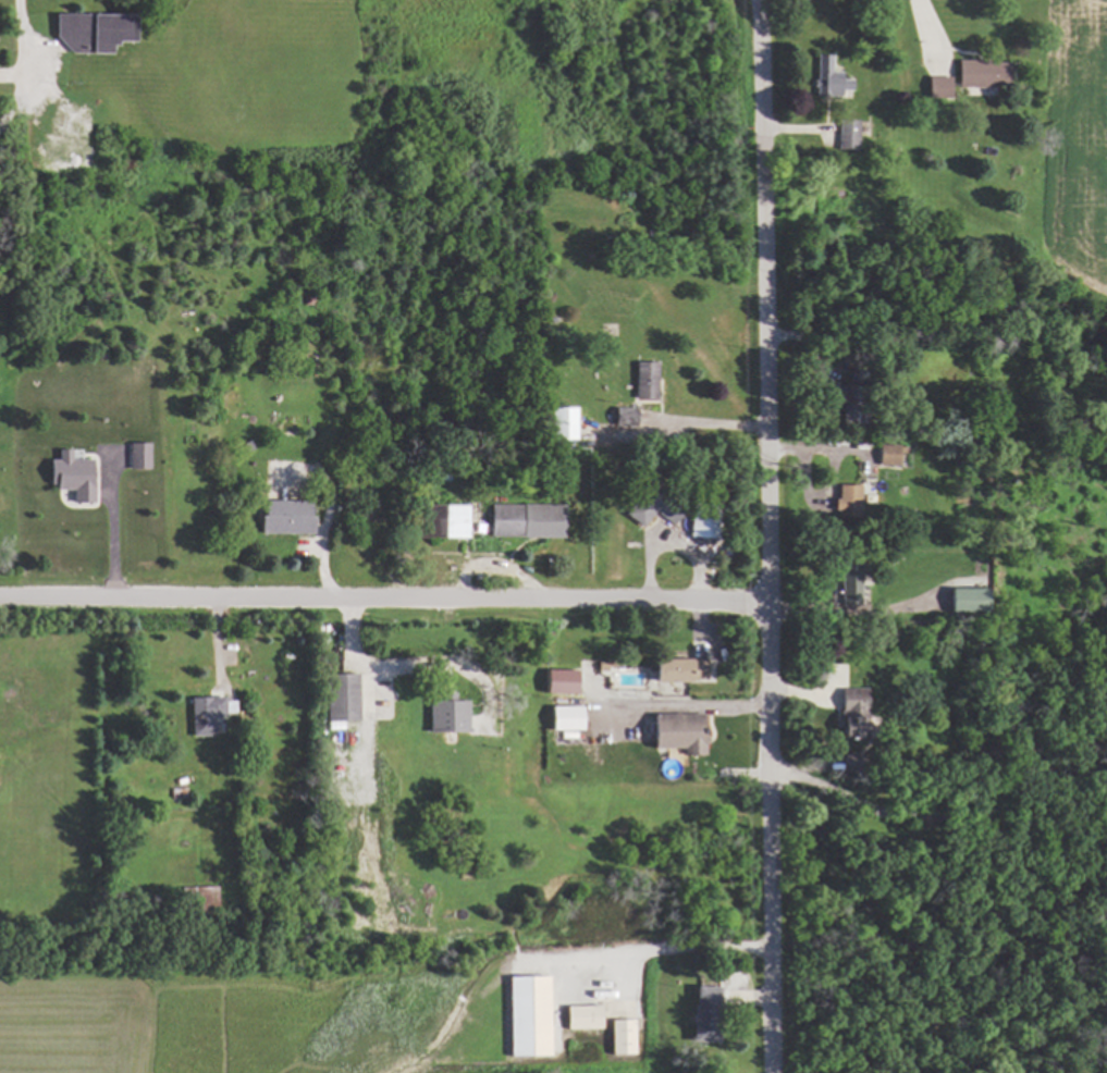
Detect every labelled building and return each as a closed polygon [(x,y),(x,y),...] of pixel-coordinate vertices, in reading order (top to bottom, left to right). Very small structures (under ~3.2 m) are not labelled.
[(51,14),(133,15),(134,44),(110,44),(111,54),(67,54),(50,36),(51,14)] [(839,97),(839,90),(849,91),(849,80),(839,79),(839,72),(830,71),(830,55),(815,55),(814,96),(839,97)] [(1005,88),(1005,62),(955,61),(954,87),(1005,88)] [(947,98),(948,77),(925,76),(925,97),(947,98)] [(856,120),(836,120),(836,152),(856,153),(856,120)] [(632,399),(655,399),(655,363),(633,362),(632,399)] [(574,407),(550,408),(551,441),(575,440),(574,407)] [(633,427),(634,409),(612,408),(612,427),(633,427)] [(148,444),(127,444),(127,470),(148,470),(148,444)] [(896,465),(897,445),(877,445),(876,465),(896,465)] [(70,503),(90,503),(90,460),(69,460),(69,450),(56,450),(56,460),(46,460),(46,489),(70,489),(70,503)] [(857,486),(834,485),(832,516),(856,517),(857,486)] [(640,528),(653,507),(634,495),(621,516),(640,528)] [(259,534),(309,534),(309,501),(259,501),(259,534)] [(708,540),(713,506),(692,503),(687,537),(708,540)] [(465,506),(420,505),(419,520),(421,520),(421,538),(464,538),(465,506)] [(560,538),(560,506),(486,505),(486,537),(560,538)] [(840,606),(858,605),(857,569),(845,569),(846,585),(840,586),(840,606)] [(947,613),(983,614),(984,590),(948,588),(947,613)] [(703,682),(703,659),(650,660),(651,683),(703,682)] [(572,694),(573,671),(542,670),(541,694),(572,694)] [(356,721),(355,674),(322,675),(323,722),(356,721)] [(839,690),(840,740),(866,739),(864,689),(839,690)] [(425,733),(463,733),(464,701),(451,701),(451,694),(442,694),(442,701),(426,701),(425,733)] [(222,717),(222,697),(187,698),(188,737),(210,737),(210,717),(222,717)] [(581,707),(548,706),(547,730),(580,731),(581,707)] [(680,749),(680,756),(700,756),(700,715),(649,715),(649,749),(680,749)] [(177,887),(177,902),(190,902),(190,914),(213,913),(213,887),(177,887)] [(507,1058),(548,1057),(546,977),(506,977),(507,1058)] [(714,988),(691,987),(689,1042),(713,1043),(714,988)] [(563,1007),(563,1030),(600,1030),(599,1006),(563,1007)] [(631,1021),(608,1021),(609,1056),(632,1055),(631,1021)]
